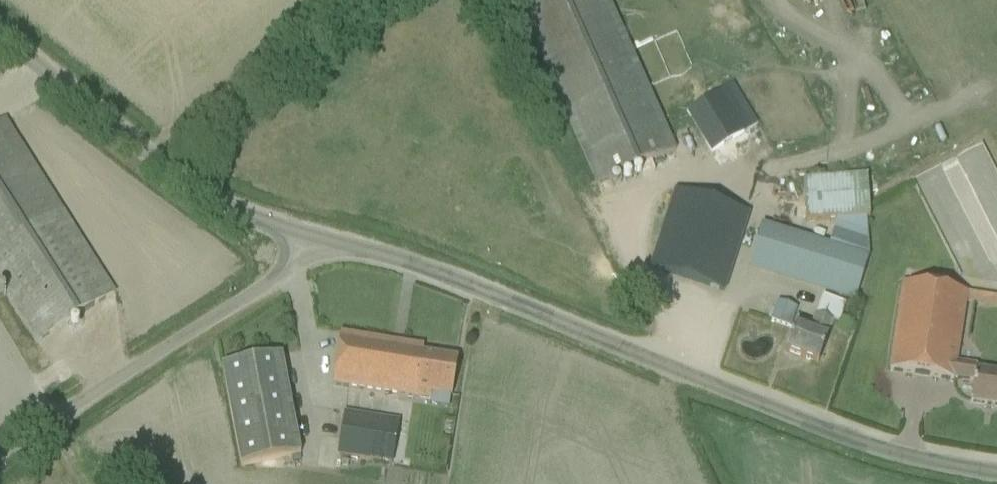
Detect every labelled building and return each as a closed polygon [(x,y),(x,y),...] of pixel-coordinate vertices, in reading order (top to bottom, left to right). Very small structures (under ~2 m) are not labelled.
[(597,185),(675,150),(608,0),(515,0),(597,185)] [(685,111),(709,152),(757,123),(732,81),(685,111)] [(0,122),(0,283),(37,342),(114,292),(5,119),(0,122)] [(802,180),(804,222),(868,219),(865,175),(802,180)] [(675,191),(657,248),(651,267),(724,290),(748,214),(675,191)] [(749,263),(857,296),(868,258),(761,224),(749,263)] [(890,370),(953,380),(953,378),(973,381),(970,402),(996,407),(996,372),(976,369),(955,366),(956,361),(965,304),(966,293),(903,284),(890,370)] [(739,310),(747,312),(754,293),(746,290),(739,310)] [(794,326),(785,351),(818,363),(827,339),(826,338),(832,321),(838,323),(846,304),(823,295),(809,332),(794,326)] [(764,296),(759,317),(777,321),(782,301),(764,296)] [(340,333),(337,353),(332,384),(423,399),(424,390),(451,394),(457,359),(422,354),(423,346),(340,333)] [(222,366),(225,386),(240,465),(299,454),(281,355),(222,366)] [(391,463),(398,420),(344,410),(337,453),(391,463)]
